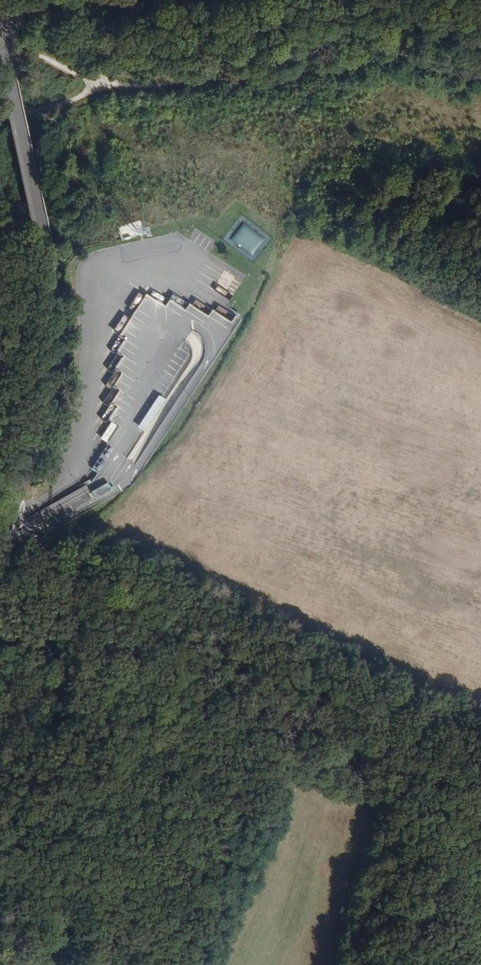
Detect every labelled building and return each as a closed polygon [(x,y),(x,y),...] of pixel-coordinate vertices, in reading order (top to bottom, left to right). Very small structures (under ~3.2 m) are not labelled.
[(228,242),(254,257),(265,239),(238,223),(228,242)] [(230,297),(238,280),(222,272),(214,289),(230,297)] [(142,297),(181,319),(185,311),(200,320),(203,314),(231,330),(238,318),(215,305),(212,311),(190,298),(183,310),(147,288),(142,297)] [(115,380),(119,372),(113,369),(109,377),(115,380)] [(142,431),(162,399),(155,394),(134,426),(142,431)] [(107,443),(117,425),(109,421),(99,439),(107,443)]
